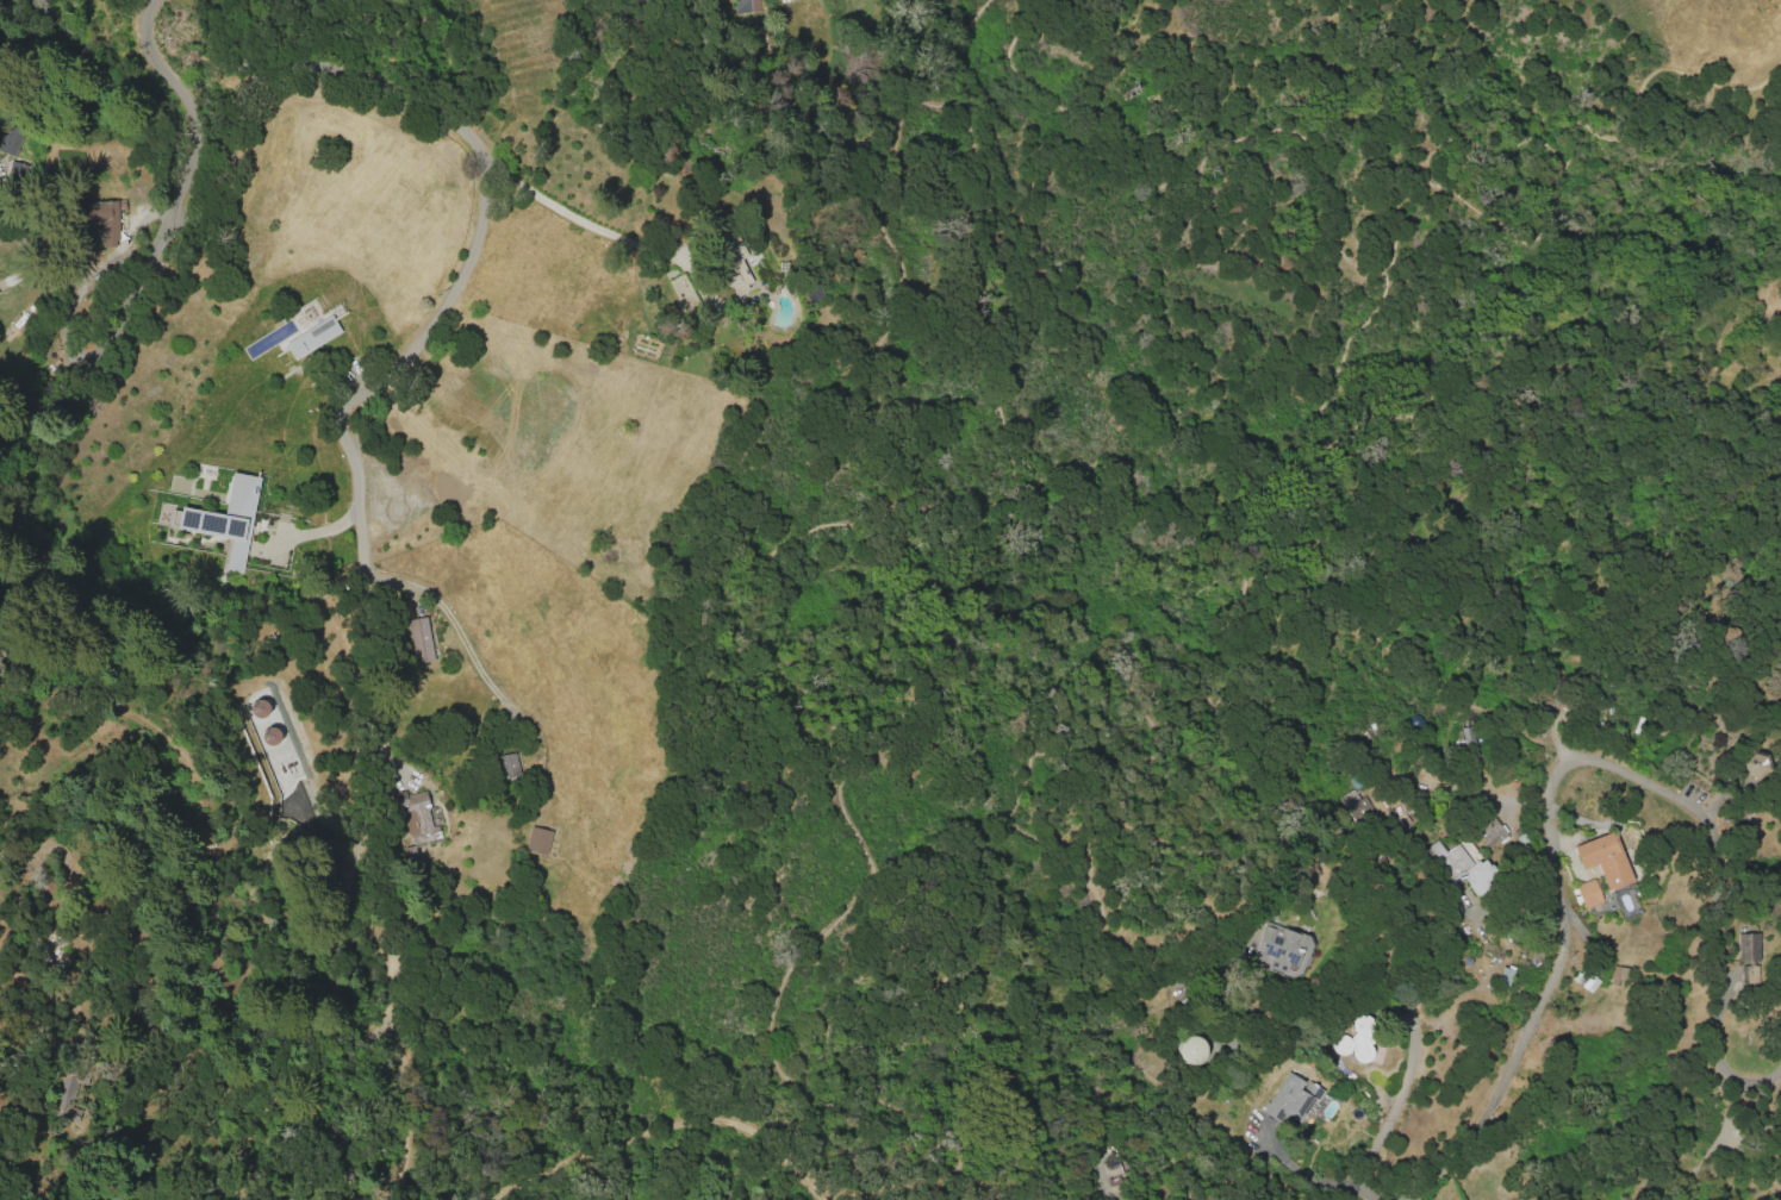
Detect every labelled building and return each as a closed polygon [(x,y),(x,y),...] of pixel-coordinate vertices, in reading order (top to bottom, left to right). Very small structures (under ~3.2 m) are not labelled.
[(750,12),(750,0),(734,0),(735,13),(750,12)] [(22,187),(27,166),(11,162),(5,183),(22,187)] [(668,281),(684,312),(699,304),(683,272),(668,281)] [(279,334),(286,330),(291,338),(326,317),(315,298),(273,324),(279,334)] [(341,331),(331,315),(283,344),(293,360),(341,331)] [(257,477),(231,473),(225,515),(182,508),(178,531),(234,540),(233,548),(245,550),(257,477)] [(241,572),(241,564),(224,563),(223,571),(241,572)] [(1486,755),(1483,724),(1462,726),(1465,758),(1486,755)] [(495,755),(498,779),(516,777),(513,753),(495,755)] [(1764,753),(1741,756),(1744,779),(1767,776),(1764,753)] [(1340,796),(1353,822),(1374,812),(1366,795),(1359,798),(1354,789),(1340,796)] [(414,817),(417,842),(433,840),(428,794),(401,796),(403,818),(414,817)] [(551,832),(530,827),(524,850),(545,856),(551,832)] [(1607,890),(1632,881),(1614,831),(1573,845),(1581,868),(1597,863),(1607,890)] [(1458,842),(1444,851),(1437,840),(1424,848),(1446,884),(1461,874),(1477,898),(1502,882),(1485,856),(1472,864),(1458,842)] [(1602,900),(1593,877),(1574,885),(1583,908),(1602,900)] [(1300,977),(1314,937),(1265,920),(1251,960),(1300,977)] [(1737,933),(1738,961),(1759,961),(1758,932),(1737,933)] [(1741,979),(1757,979),(1757,965),(1741,965),(1741,979)] [(1337,1054),(1352,1052),(1353,1063),(1372,1060),(1368,1031),(1373,1030),(1371,1016),(1354,1018),(1356,1034),(1335,1037),(1337,1054)] [(1206,1037),(1180,1036),(1179,1062),(1205,1063),(1206,1037)] [(1320,1090),(1289,1070),(1263,1110),(1281,1122),(1286,1113),(1300,1122),(1320,1090)]
